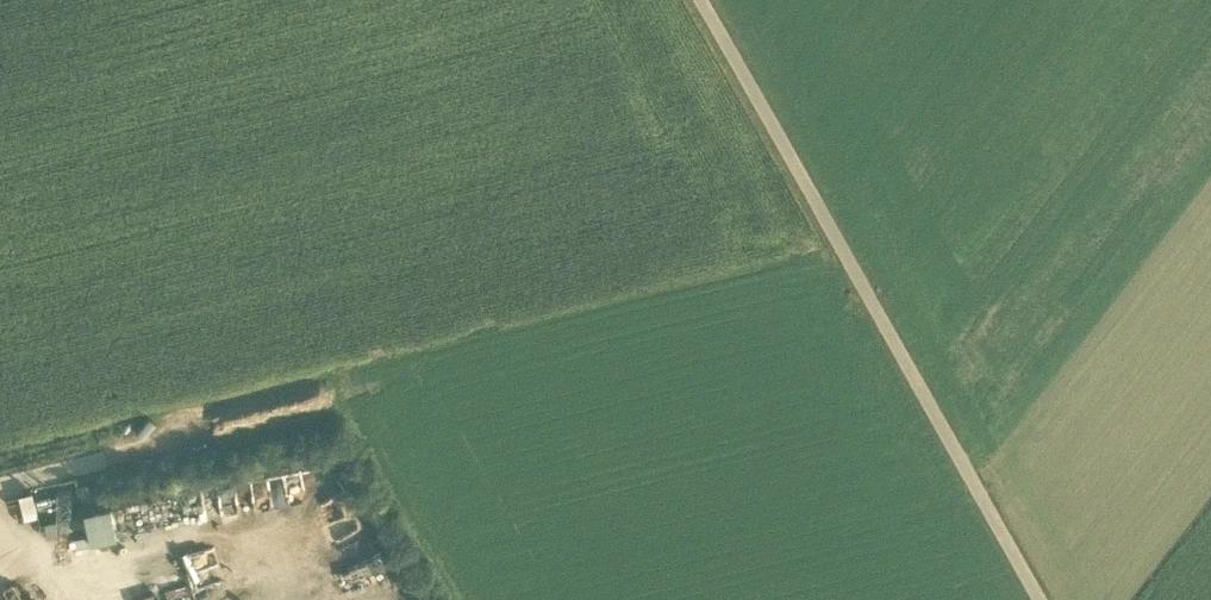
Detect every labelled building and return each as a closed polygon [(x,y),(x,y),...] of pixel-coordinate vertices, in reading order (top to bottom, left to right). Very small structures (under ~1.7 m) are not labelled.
[(83,513),(75,476),(31,487),(40,524),(83,513)] [(93,506),(98,536),(125,532),(120,502),(93,506)] [(345,565),(376,547),(363,524),(332,542),(345,565)]
